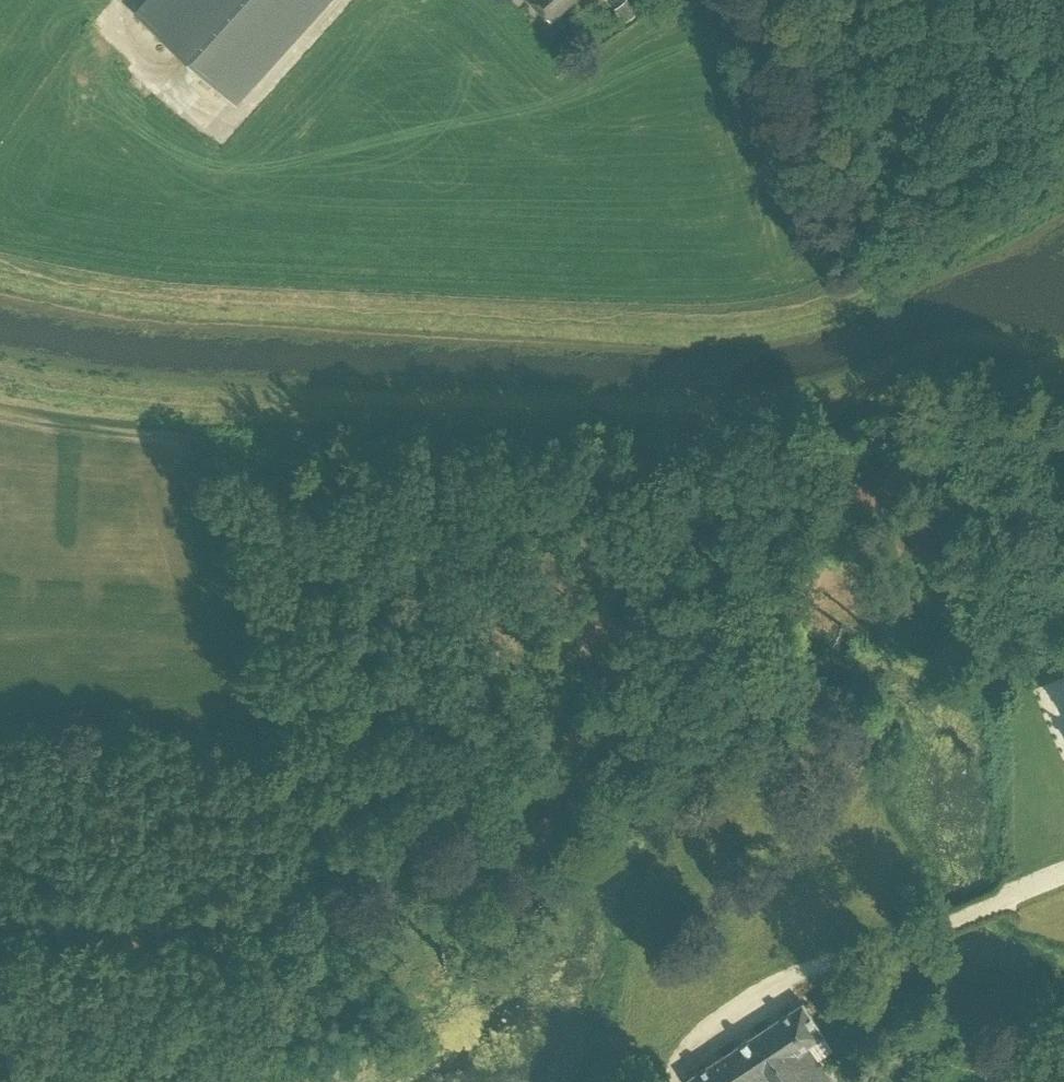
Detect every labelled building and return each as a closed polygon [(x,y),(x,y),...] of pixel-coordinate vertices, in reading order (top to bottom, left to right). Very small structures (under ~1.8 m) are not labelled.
[(133,9),(227,96),(315,0),(141,0),(133,9)] [(550,22),(573,0),(530,0),(550,22)] [(807,1044),(823,1034),(802,1004),(721,1059),(736,1081),(750,1081),(787,1057),(797,1073),(784,1081),(833,1081),(807,1044)] [(797,1073),(787,1057),(750,1081),(784,1081),(797,1073)] [(721,1059),(687,1081),(736,1081),(721,1059)]
